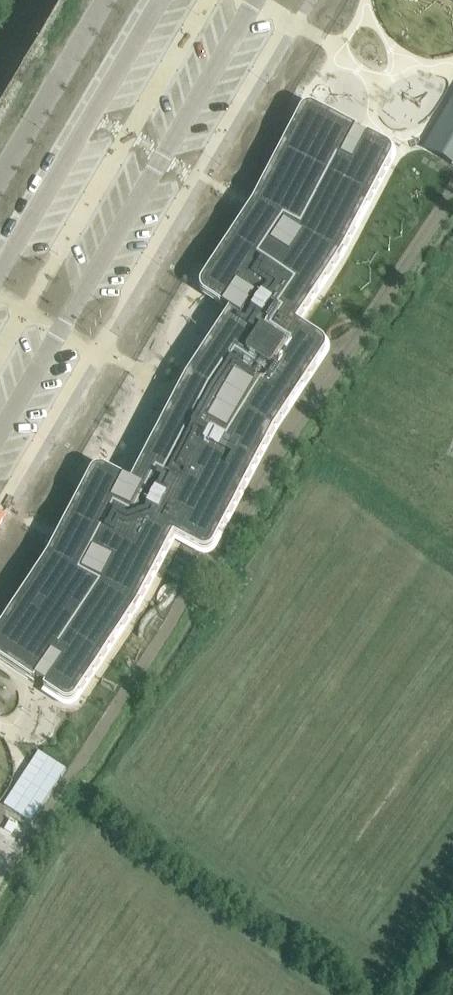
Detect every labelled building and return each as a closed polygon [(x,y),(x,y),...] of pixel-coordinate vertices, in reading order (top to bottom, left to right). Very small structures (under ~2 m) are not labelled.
[(283,146),(269,174),(290,185),(293,179),(301,183),(298,189),(303,192),(302,194),(321,204),(322,202),(331,206),(335,200),(342,204),(339,210),(361,222),(375,193),(375,192),(380,182),(381,182),(392,162),(393,160),(393,158),(393,157),(393,155),(393,153),(392,152),(391,150),(390,149),(389,148),(387,147),(379,142),(378,143),(367,137),(366,140),(356,134),(357,132),(350,129),(350,127),(315,109),(313,108),(312,108),(310,108),(308,108),(307,108),(305,109),(303,110),(302,111),(301,112),(300,114),(289,134),(290,135),(284,146),(283,146)] [(443,127),(452,134),(452,110),(443,127)] [(226,317),(201,355),(228,373),(232,367),(291,406),(294,401),(295,401),(325,356),(326,355),(326,354),(326,353),(327,352),(327,351),(327,348),(326,346),(325,344),(324,342),(322,341),(304,329),(303,329),(297,325),(308,308),(309,308),(336,268),(335,267),(340,259),(345,250),(346,250),(361,222),(339,210),(342,204),(335,200),(331,206),(322,202),(321,204),(302,194),(303,192),(298,189),(301,183),(293,179),(290,185),(269,174),(255,201),(255,202),(253,207),(249,212),(248,212),(214,264),(214,265),(210,270),(218,275),(204,297),(230,314),(228,317),(226,317)] [(80,495),(65,523),(87,535),(90,528),(103,535),(105,530),(124,540),(122,545),(138,553),(135,560),(157,571),(164,557),(164,556),(173,538),(181,541),(181,543),(200,552),(201,553),(203,553),(205,554),(206,553),(208,553),(210,552),(211,551),(212,550),(213,549),(214,548),(249,482),(248,481),(253,471),(255,471),(274,432),(288,412),(288,411),(291,406),(232,367),(228,373),(201,355),(193,368),(192,368),(193,368),(193,369),(197,372),(192,381),(177,407),(173,405),(169,411),(168,411),(139,468),(139,469),(131,485),(104,471),(92,493),(84,489),(81,495),(80,495)] [(27,680),(28,680),(34,684),(36,682),(46,688),(44,691),(54,697),(54,698),(62,703),(63,704),(65,705),(66,705),(68,705),(70,705),(72,705),(73,704),(75,703),(76,702),(77,700),(89,681),(89,680),(96,670),(97,670),(132,617),(131,616),(141,600),(142,599),(157,571),(135,560),(138,553),(122,545),(124,540),(105,530),(103,535),(90,528),(87,535),(65,523),(51,550),(52,551),(49,556),(46,561),(45,561),(10,613),(11,614),(4,624),(3,624),(0,629),(0,663),(27,680)]
